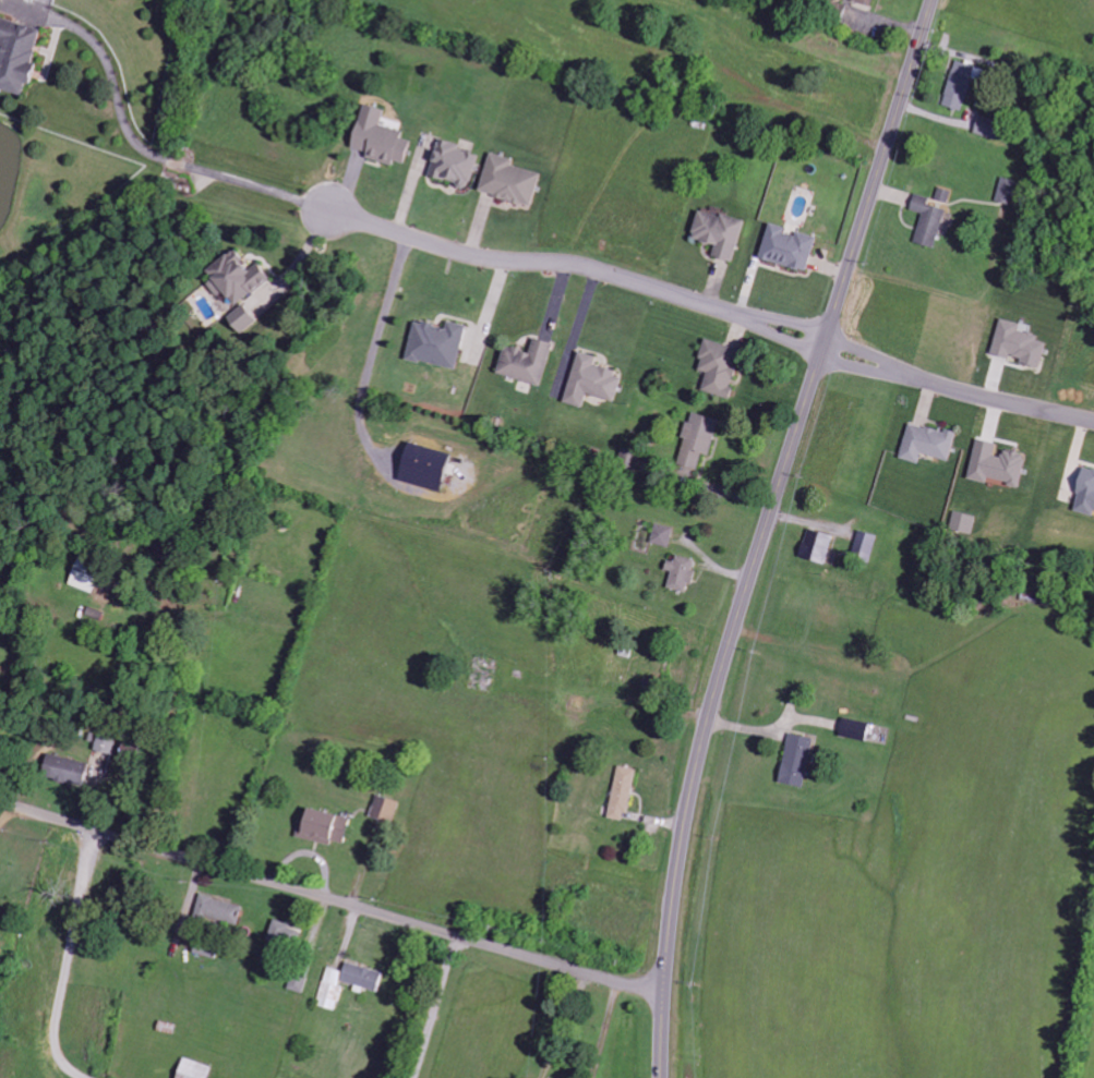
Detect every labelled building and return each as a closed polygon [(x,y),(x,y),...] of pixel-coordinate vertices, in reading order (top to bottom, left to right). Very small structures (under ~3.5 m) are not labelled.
[(23,96),(41,29),(0,18),(0,90),(23,96)] [(963,111),(975,67),(954,62),(943,106),(963,111)] [(348,152),(405,166),(410,142),(399,139),(400,132),(379,126),(383,111),(360,105),(348,152)] [(974,134),(995,139),(1000,123),(978,117),(974,134)] [(478,156),(457,150),(459,145),(437,139),(426,176),(468,189),(478,156)] [(478,193),(531,207),(540,173),(512,166),(513,160),(488,153),(478,193)] [(995,201),(1011,205),(1017,182),(1001,178),(995,201)] [(946,210),(927,204),(929,198),(914,194),(909,210),(922,214),(913,242),(934,249),(946,210)] [(733,263),(743,221),(697,210),(690,240),(714,246),(711,258),(733,263)] [(814,238),(785,231),(786,228),(768,224),(759,260),(807,272),(814,238)] [(234,307),(272,279),(259,262),(247,272),(240,263),(243,261),(234,249),(205,270),(212,280),(206,284),(217,299),(224,293),(234,307)] [(225,321),(241,337),(258,320),(243,305),(225,321)] [(990,356),(1041,368),(1046,344),(1034,341),(1035,335),(1018,331),(1019,324),(999,320),(990,356)] [(413,322),(405,359),(456,370),(465,325),(446,321),(445,329),(413,322)] [(496,374),(540,387),(553,345),(533,339),(529,353),(504,346),(496,374)] [(705,372),(700,391),(728,399),(740,350),(704,341),(696,370),(705,372)] [(615,401),(621,374),(594,368),(596,356),(576,352),(564,403),(583,407),(586,395),(615,401)] [(718,421),(689,413),(682,439),(684,440),(677,466),(697,471),(702,454),(708,456),(718,421)] [(956,436),(909,422),(898,459),(918,465),(921,455),(947,463),(956,436)] [(996,445),(976,441),(968,480),(987,484),(988,481),(1019,487),(1026,456),(1003,451),(1001,458),(993,456),(996,445)] [(448,452),(405,443),(397,482),(440,491),(448,452)] [(617,470),(636,475),(641,453),(623,448),(617,470)] [(1093,517),(1093,513),(1093,470),(1082,468),(1071,512),(1093,517)] [(972,536),(976,517),(953,512),(949,530),(972,536)] [(674,529),(655,524),(650,543),(668,548),(674,529)] [(799,558),(825,565),(833,536),(808,529),(799,558)] [(851,558),(869,563),(877,536),(859,530),(851,558)] [(671,572),(667,588),(688,593),(696,561),(676,556),(674,562),(667,561),(665,570),(671,572)] [(78,562),(70,585),(94,593),(102,571),(78,562)] [(585,699),(570,696),(567,709),(582,712),(585,699)] [(839,737),(866,741),(868,721),(841,718),(839,737)] [(117,738),(99,733),(94,750),(112,755),(117,738)] [(778,782),(802,788),(813,738),(789,733),(778,782)] [(42,775),(82,787),(89,764),(49,752),(42,775)] [(636,769),(618,766),(607,817),(625,821),(636,769)] [(369,817),(391,826),(400,803),(377,794),(369,817)] [(344,843),(349,817),(304,808),(297,837),(331,844),(331,841),(344,843)] [(236,928),(243,907),(201,894),(194,915),(236,928)] [(295,950),(302,929),(274,920),(267,940),(295,950)] [(304,994),(314,962),(300,957),(290,989),(304,994)] [(328,967),(318,1006),(338,1011),(345,983),(378,992),(383,971),(346,962),(343,971),(328,967)] [(181,1058),(176,1077),(207,1077),(210,1066),(181,1058)]
